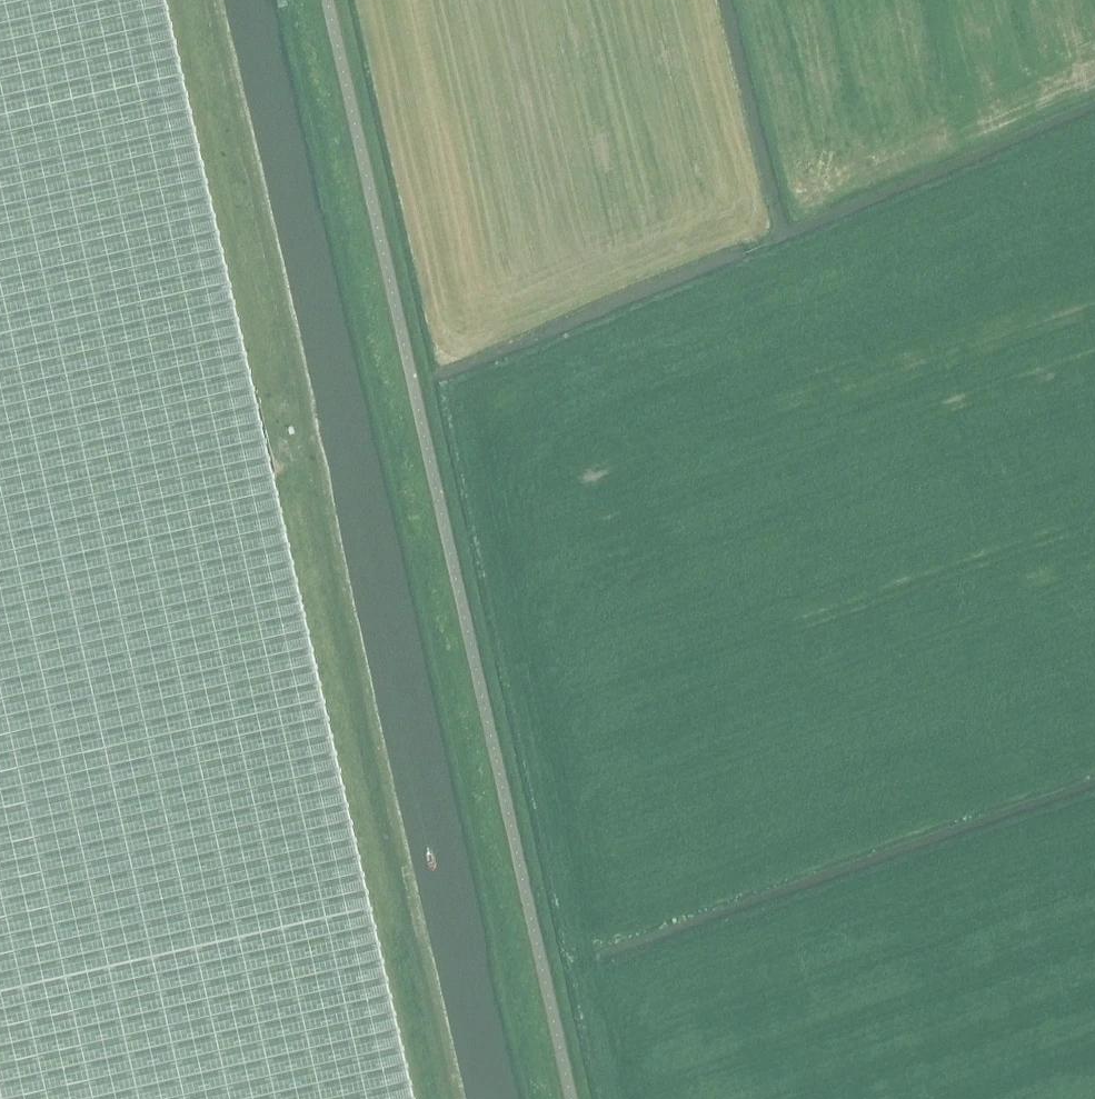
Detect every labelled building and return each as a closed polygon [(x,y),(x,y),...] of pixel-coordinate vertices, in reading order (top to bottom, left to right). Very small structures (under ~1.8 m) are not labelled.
[(259,427),(164,0),(0,0),(0,1098),(414,1098),(259,427)]
